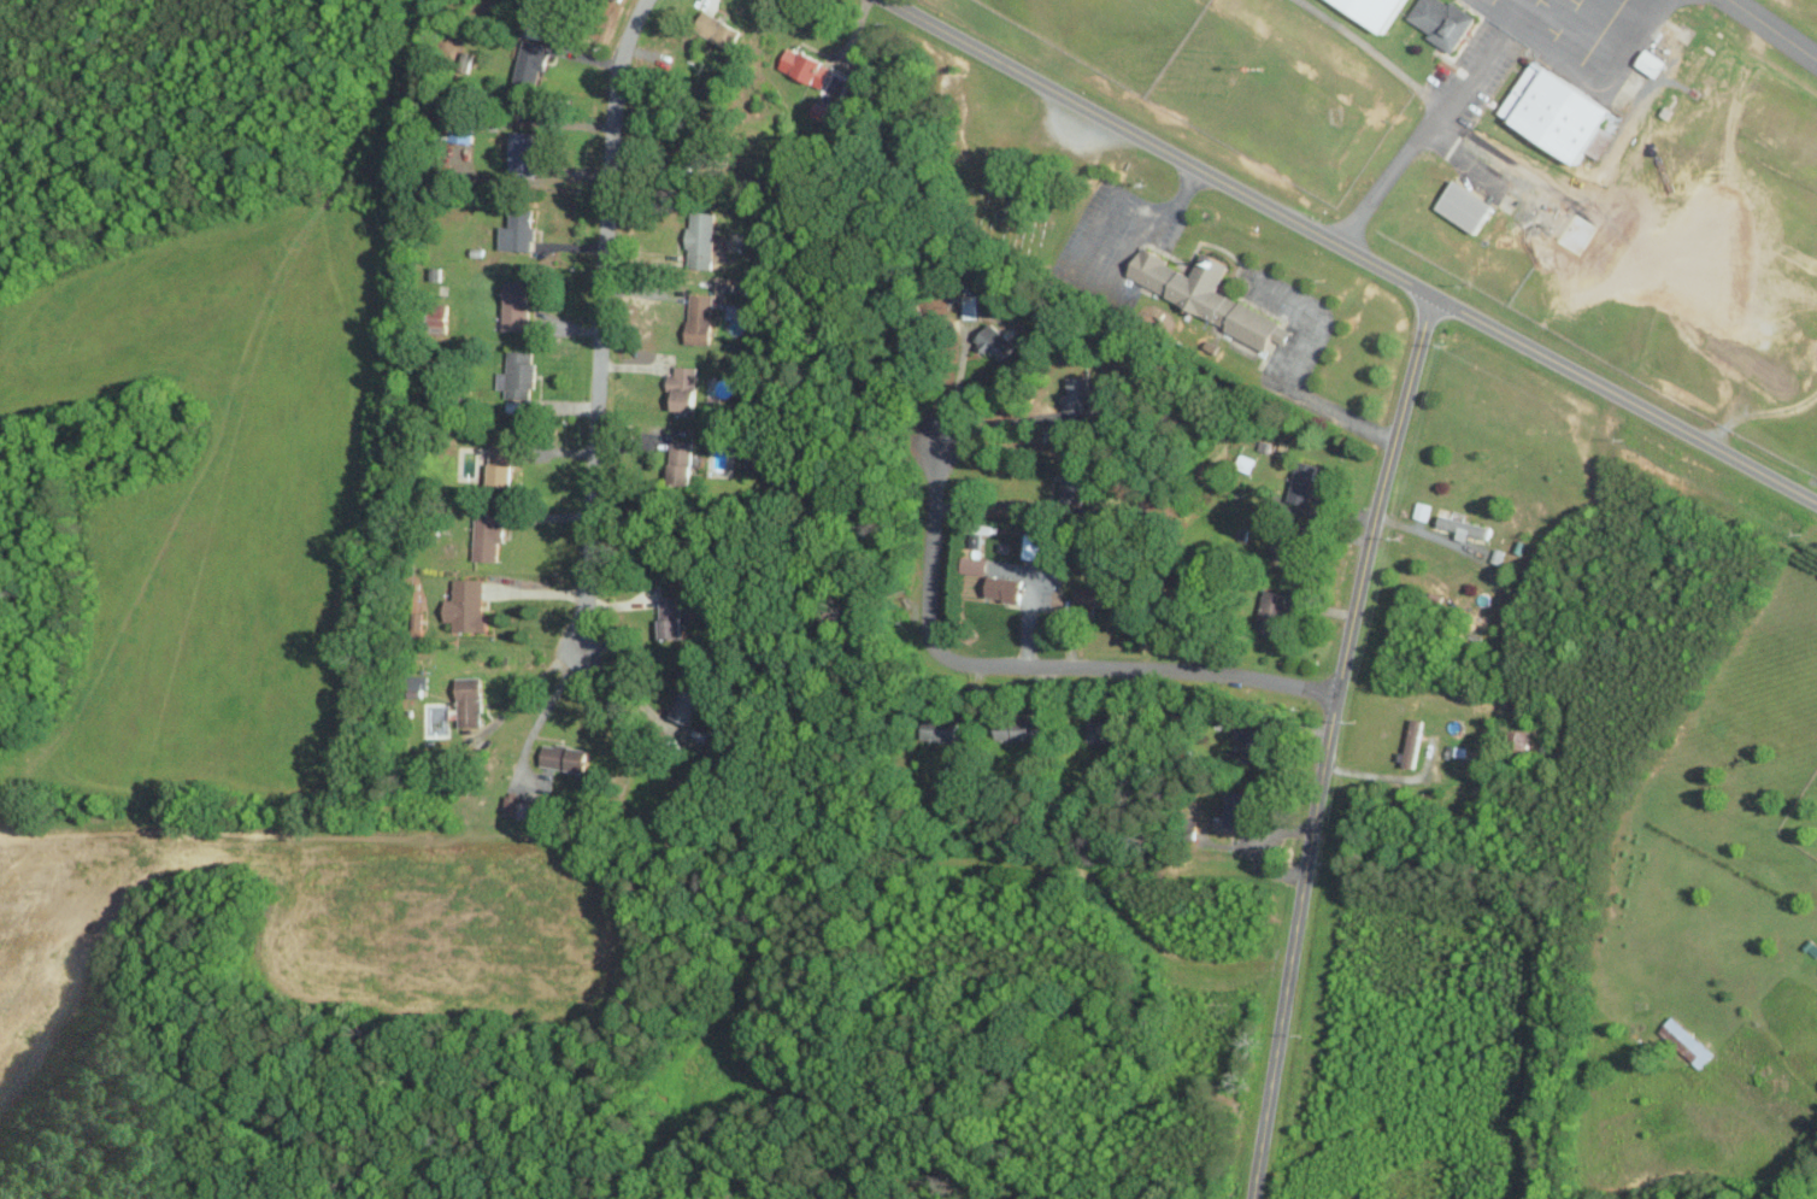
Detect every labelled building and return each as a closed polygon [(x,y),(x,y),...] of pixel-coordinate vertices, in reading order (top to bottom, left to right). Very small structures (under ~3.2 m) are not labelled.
[(1381,31),(1336,0),(1403,0),(1381,31)] [(1410,18),(1421,0),(1442,0),(1450,5),(1452,1),(1475,17),(1452,52),(1428,37),(1431,31),(1410,18)] [(694,29),(734,50),(745,30),(704,9),(694,29)] [(538,85),(546,44),(516,39),(512,58),(518,59),(514,81),(538,85)] [(779,68),(823,87),(817,100),(833,107),(847,73),(788,48),(779,68)] [(1669,61),(1649,48),(1638,65),(1659,78),(1669,61)] [(1499,112),(1534,58),(1611,110),(1576,163),(1499,112)] [(509,174),(532,175),(534,132),(510,131),(509,174)] [(1436,209),(1476,234),(1495,204),(1456,178),(1436,209)] [(499,249),(532,250),(534,209),(510,208),(509,226),(500,226),(499,249)] [(689,267),(714,268),(715,212),(690,211),(689,267)] [(1127,276),(1269,350),(1275,339),(1287,345),(1295,330),(1217,289),(1230,264),(1205,251),(1192,276),(1166,263),(1169,258),(1144,245),(1127,276)] [(530,281),(504,280),(503,330),(528,331),(530,281)] [(688,342),(712,343),(713,295),(689,294),(688,342)] [(975,339),(997,360),(1013,343),(991,322),(975,339)] [(536,352),(506,350),(506,372),(496,371),(496,388),(505,388),(505,398),(534,399),(536,352)] [(674,391),(674,410),(696,410),(697,367),(676,366),(675,374),(669,374),(668,391),(674,391)] [(692,441),(671,440),(671,461),(692,462),(692,441)] [(515,441),(490,441),(489,485),(514,486),(515,441)] [(1427,521),(1431,505),(1418,501),(1414,517),(1427,521)] [(498,562),(499,542),(503,542),(504,514),(475,513),(473,561),(498,562)] [(1438,525),(1459,530),(1456,538),(1468,541),(1470,533),(1488,538),(1491,527),(1441,514),(1438,525)] [(979,548),(980,532),(987,533),(988,522),(970,521),(968,547),(979,548)] [(1025,559),(1059,560),(1060,536),(1026,534),(1025,559)] [(964,574),(989,574),(990,558),(965,557),(964,574)] [(987,597),(1021,601),(1024,579),(990,575),(987,597)] [(483,579),(453,580),(453,600),(445,600),(446,621),(453,621),(454,632),(489,631),(489,612),(484,612),(483,579)] [(1075,591),(1078,611),(1113,606),(1109,585),(1075,591)] [(1279,635),(1287,595),(1264,591),(1257,631),(1279,635)] [(660,596),(661,640),(683,639),(682,595),(660,596)] [(422,634),(422,613),(412,613),(412,634),(422,634)] [(424,675),(406,675),(407,697),(425,697),(424,675)] [(483,726),(482,677),(457,677),(459,727),(483,726)] [(707,696),(687,686),(673,716),(693,726),(707,696)] [(927,739),(958,743),(961,723),(930,718),(927,739)] [(1421,719),(1409,718),(1403,767),(1416,768),(1421,719)] [(1041,741),(1041,729),(1031,729),(1031,720),(998,720),(997,740),(1041,741)] [(1124,747),(1124,720),(1088,720),(1087,746),(1124,747)] [(1244,763),(1266,764),(1267,729),(1235,728),(1235,739),(1245,739),(1244,763)] [(589,771),(590,747),(543,745),(542,768),(589,771)] [(1226,827),(1246,827),(1247,792),(1226,792),(1226,827)] [(506,815),(530,818),(532,800),(508,797),(506,815)] [(1701,1067),(1714,1052),(1674,1014),(1660,1028),(1701,1067)]
